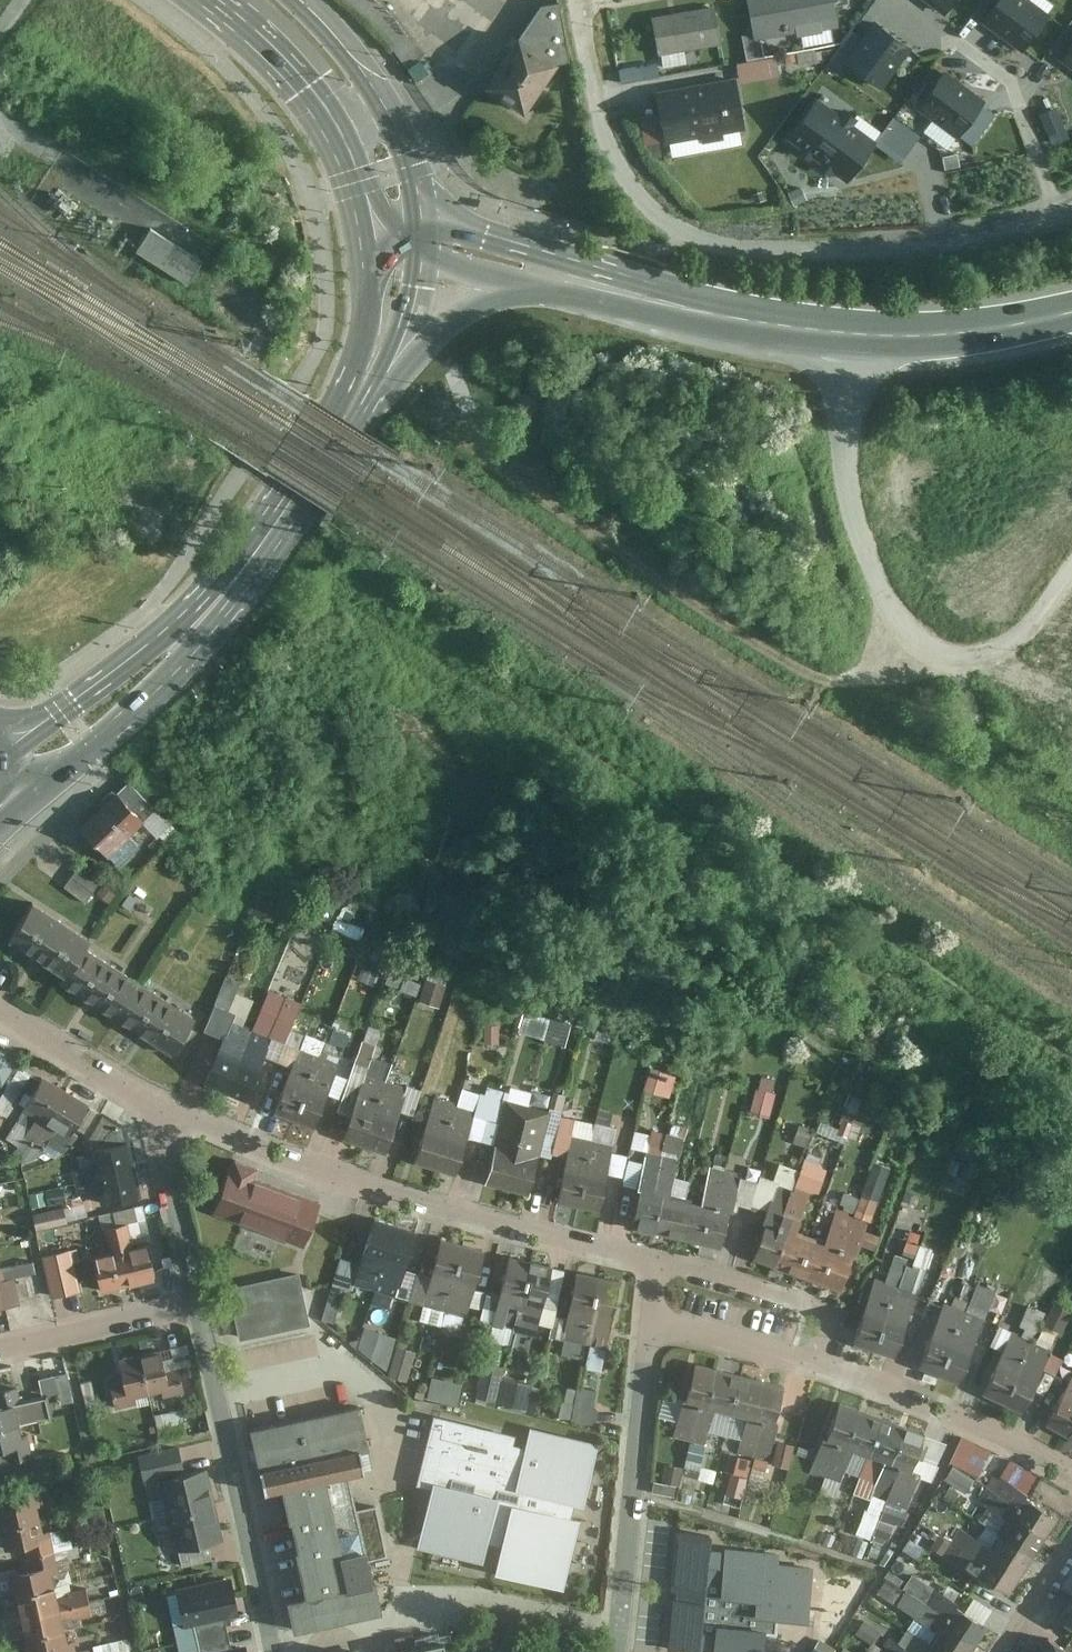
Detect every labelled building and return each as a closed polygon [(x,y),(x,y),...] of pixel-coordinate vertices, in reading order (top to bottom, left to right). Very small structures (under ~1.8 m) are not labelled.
[(361,11),(372,20),(380,29),(390,43),(417,81),(434,69),(415,40),(396,13),(386,3),(383,0),(347,0),(361,11)] [(485,84),(523,109),(558,58),(570,56),(560,0),(558,0),(542,3),(485,84)] [(754,41),(833,28),(828,0),(747,0),(754,41)] [(948,11),(956,0),(934,0),(948,11)] [(985,20),(1023,50),(1049,18),(1026,0),(1000,0),(985,20)] [(712,7),(652,17),(659,54),(718,44),(712,7)] [(882,90),(914,49),(877,21),(845,61),(882,90)] [(1060,62),(1071,71),(1071,46),(1060,62)] [(653,64),(619,70),(621,82),(655,77),(653,64)] [(982,106),(938,72),(914,102),(957,136),(982,106)] [(739,85),(666,96),(672,150),(681,160),(736,151),(743,140),(741,130),(747,129),(739,85)] [(817,100),(790,136),(806,148),(812,152),(819,158),(851,114),(846,111),(841,118),(817,100)] [(851,114),(819,158),(826,163),(832,167),(848,179),(849,177),(863,158),(875,143),(850,124),(855,117),(851,114)] [(997,115),(981,137),(993,145),(1008,123),(997,115)] [(920,137),(893,117),(875,142),(902,162),(920,137)] [(156,231),(142,250),(189,284),(203,264),(156,231)] [(129,782),(77,830),(105,859),(144,824),(135,812),(147,801),(129,782)] [(100,883),(79,867),(64,887),(85,903),(100,883)] [(89,940),(33,905),(10,942),(65,977),(86,945),(89,940)] [(120,1018),(143,982),(86,945),(65,977),(63,981),(120,1018)] [(399,985),(419,995),(425,983),(405,973),(399,985)] [(426,977),(422,1000),(444,1003),(448,981),(426,977)] [(202,1020),(143,982),(120,1018),(179,1056),(202,1020)] [(302,1001),(270,989),(256,1027),(288,1039),(302,1001)] [(226,1092),(253,1029),(233,1021),(237,1012),(215,1003),(204,1029),(226,1038),(207,1084),(226,1092)] [(518,1028),(563,1043),(571,1023),(525,1007),(518,1028)] [(272,1037),(253,1029),(226,1092),(246,1100),(272,1037)] [(319,1058),(300,1050),(276,1112),(296,1119),(319,1058)] [(1,1087),(15,1063),(0,1055),(0,1086),(1,1087)] [(338,1065),(319,1058),(296,1119),(315,1127),(338,1065)] [(645,1089),(672,1095),(677,1073),(650,1067),(645,1089)] [(366,1074),(343,1137),(365,1145),(388,1082),(366,1074)] [(750,1111),(769,1116),(780,1079),(760,1074),(750,1111)] [(87,1106),(42,1079),(22,1112),(35,1119),(23,1138),(43,1151),(47,1144),(62,1154),(76,1137),(70,1133),(87,1106)] [(408,1090),(388,1082),(365,1145),(385,1153),(408,1090)] [(457,1103),(436,1097),(416,1161),(437,1168),(457,1103)] [(507,1102),(486,1183),(509,1189),(530,1108),(507,1102)] [(478,1110),(457,1103),(437,1168),(457,1174),(478,1110)] [(553,1114),(530,1108),(509,1189),(532,1195),(553,1114)] [(140,1197),(125,1129),(102,1114),(81,1148),(83,1158),(91,1157),(93,1168),(72,1172),(77,1195),(98,1191),(101,1206),(140,1197)] [(595,1142),(573,1138),(559,1203),(581,1207),(595,1142)] [(616,1147),(595,1142),(581,1207),(602,1212),(616,1147)] [(678,1161),(648,1155),(633,1226),(648,1229),(670,1234),(689,1238),(711,1242),(726,1245),(741,1172),(712,1166),(705,1199),(672,1191),(678,1161)] [(829,1163),(806,1155),(796,1184),(819,1192),(829,1163)] [(305,1243),(320,1200),(254,1177),(258,1167),(233,1158),(214,1212),(305,1243)] [(871,1160),(861,1214),(877,1217),(888,1163),(871,1160)] [(845,1295),(871,1221),(838,1210),(828,1239),(798,1228),(809,1197),(782,1187),(755,1263),(768,1268),(794,1277),(814,1284),(829,1289),(845,1295)] [(63,1207),(31,1210),(33,1225),(64,1222),(63,1207)] [(376,1290),(397,1222),(377,1215),(355,1284),(376,1290)] [(397,1222),(376,1290),(397,1296),(418,1228),(397,1222)] [(111,1255),(92,1259),(101,1296),(157,1282),(148,1246),(133,1250),(128,1226),(105,1230),(111,1255)] [(447,1310),(466,1241),(444,1235),(425,1303),(447,1310)] [(466,1241),(447,1310),(466,1315),(486,1247),(466,1241)] [(71,1254),(42,1259),(50,1299),(79,1293),(71,1254)] [(516,1329),(535,1260),(514,1254),(495,1324),(516,1329)] [(555,1265),(535,1260),(516,1329),(536,1335),(555,1265)] [(19,1306),(15,1281),(5,1283),(3,1269),(0,1270),(0,1311),(19,1306)] [(586,1343),(600,1273),(578,1269),(564,1339),(586,1343)] [(227,1285),(238,1337),(310,1322),(299,1270),(227,1285)] [(622,1278),(600,1273),(586,1343),(608,1347),(622,1278)] [(853,1339),(873,1347),(897,1285),(877,1277),(853,1339)] [(336,1320),(345,1286),(333,1283),(324,1317),(336,1320)] [(894,1355),(917,1293),(897,1285),(873,1347),(894,1355)] [(940,1374),(966,1310),(946,1302),(920,1366),(940,1374)] [(1071,1311),(1071,1309),(1054,1302),(1046,1323),(1065,1330),(1071,1311)] [(1030,1305),(1026,1319),(1042,1324),(1047,1310),(1030,1305)] [(966,1310),(940,1374),(958,1381),(984,1317),(966,1310)] [(395,1335),(365,1326),(358,1347),(386,1367),(395,1335)] [(983,1392),(1002,1401),(1033,1339),(1014,1330),(983,1392)] [(1052,1348),(1033,1339),(1002,1401),(1021,1410),(1052,1348)] [(415,1349),(398,1344),(390,1372),(408,1376),(415,1349)] [(160,1345),(118,1355),(123,1377),(110,1380),(116,1406),(137,1402),(135,1393),(162,1388),(163,1395),(184,1390),(179,1364),(165,1367),(160,1345)] [(496,1398),(505,1364),(487,1359),(478,1393),(496,1398)] [(696,1359),(677,1433),(706,1441),(716,1404),(749,1413),(738,1454),(740,1454),(753,1458),(768,1462),(789,1383),(696,1359)] [(4,1444),(8,1461),(33,1455),(28,1432),(21,1434),(18,1422),(51,1415),(47,1393),(58,1391),(60,1401),(74,1399),(67,1369),(39,1376),(42,1393),(20,1398),(17,1385),(0,1389),(0,1445),(4,1444)] [(457,1404),(463,1381),(432,1374),(427,1397),(457,1404)] [(534,1383),(505,1376),(500,1397),(529,1404),(534,1383)] [(1064,1433),(1071,1419),(1071,1378),(1047,1424),(1064,1433)] [(600,1390),(578,1386),(573,1419),(594,1423),(600,1390)] [(839,1397),(812,1470),(841,1481),(855,1444),(889,1457),(875,1496),(909,1508),(924,1468),(915,1465),(928,1430),(839,1397)] [(266,1489),(285,1485),(326,1475),(365,1467),(361,1446),(369,1444),(360,1403),(252,1427),(266,1489)] [(156,1414),(162,1438),(189,1432),(183,1407),(156,1414)] [(417,1481),(433,1485),(435,1477),(514,1496),(513,1497),(518,1499),(521,1488),(515,1487),(526,1444),(514,1441),(516,1431),(434,1411),(417,1481)] [(599,1441),(531,1424),(526,1444),(515,1487),(521,1488),(518,1499),(572,1512),(576,1498),(584,1500),(599,1441)] [(978,1443),(963,1435),(950,1461),(965,1469),(978,1443)] [(789,1467),(795,1442),(779,1438),(772,1463),(789,1467)] [(705,1445),(690,1441),(686,1457),(702,1461),(705,1445)] [(158,1476),(167,1512),(215,1500),(206,1466),(184,1470),(178,1446),(140,1456),(145,1480),(158,1476)] [(753,1458),(740,1454),(735,1471),(748,1475),(753,1458)] [(680,1482),(683,1466),(667,1463),(664,1479),(680,1482)] [(748,1475),(735,1471),(732,1471),(727,1491),(745,1496),(750,1475),(748,1475)] [(942,1553),(1008,1594),(1062,1513),(998,1473),(979,1501),(1010,1518),(994,1547),(960,1528),(951,1540),(942,1553)] [(329,1487),(326,1475),(285,1485),(308,1591),(289,1595),(296,1627),(380,1608),(352,1482),(329,1487)] [(514,1496),(435,1477),(433,1485),(419,1543),(484,1560),(490,1539),(502,1542),(513,1497),(514,1496)] [(0,1501),(0,1528),(4,1547),(26,1542),(31,1566),(10,1572),(27,1651),(77,1651),(74,1639),(68,1640),(62,1616),(92,1609),(86,1588),(57,1595),(52,1572),(59,1571),(49,1527),(43,1528),(37,1505),(44,1503),(38,1479),(13,1485),(15,1497),(0,1501)] [(572,1512),(518,1499),(513,1497),(502,1542),(496,1568),(564,1585),(582,1514),(572,1512)] [(215,1500),(167,1512),(176,1550),(224,1538),(215,1500)] [(919,1558),(931,1532),(915,1525),(904,1551),(919,1558)] [(779,1619),(809,1621),(813,1567),(779,1564),(780,1551),(725,1547),(725,1550),(710,1549),(711,1534),(677,1532),(672,1591),(676,1591),(675,1600),(672,1600),(668,1651),(673,1651),(699,1651),(704,1651),(763,1651),(765,1634),(777,1635),(779,1619)] [(942,1553),(951,1540),(941,1533),(932,1546),(942,1553)] [(907,1587),(928,1600),(937,1587),(913,1572),(904,1585),(907,1587)] [(231,1575),(176,1587),(184,1627),(181,1628),(184,1642),(228,1632),(225,1616),(239,1613),(231,1575)] [(932,1624),(942,1609),(928,1600),(907,1587),(897,1602),(932,1624)] [(973,1597),(967,1610),(986,1618),(991,1604),(973,1597)] [(988,1624),(949,1598),(942,1609),(932,1624),(940,1630),(931,1644),(925,1651),(970,1651),(988,1624)] [(1062,1617),(1071,1624),(1071,1602),(1062,1617)] [(879,1630),(863,1620),(856,1632),(871,1642),(879,1630)] [(918,1651),(925,1651),(931,1644),(907,1628),(899,1640),(912,1648),(918,1651)] [(184,1642),(186,1651),(248,1651),(246,1643),(231,1646),(228,1632),(184,1642)] [(1042,1651),(1071,1651),(1071,1645),(1054,1633),(1042,1651)] [(912,1648),(899,1640),(891,1634),(879,1651),(909,1651),(912,1648)] [(441,1643),(398,1651),(443,1651),(441,1643)]
